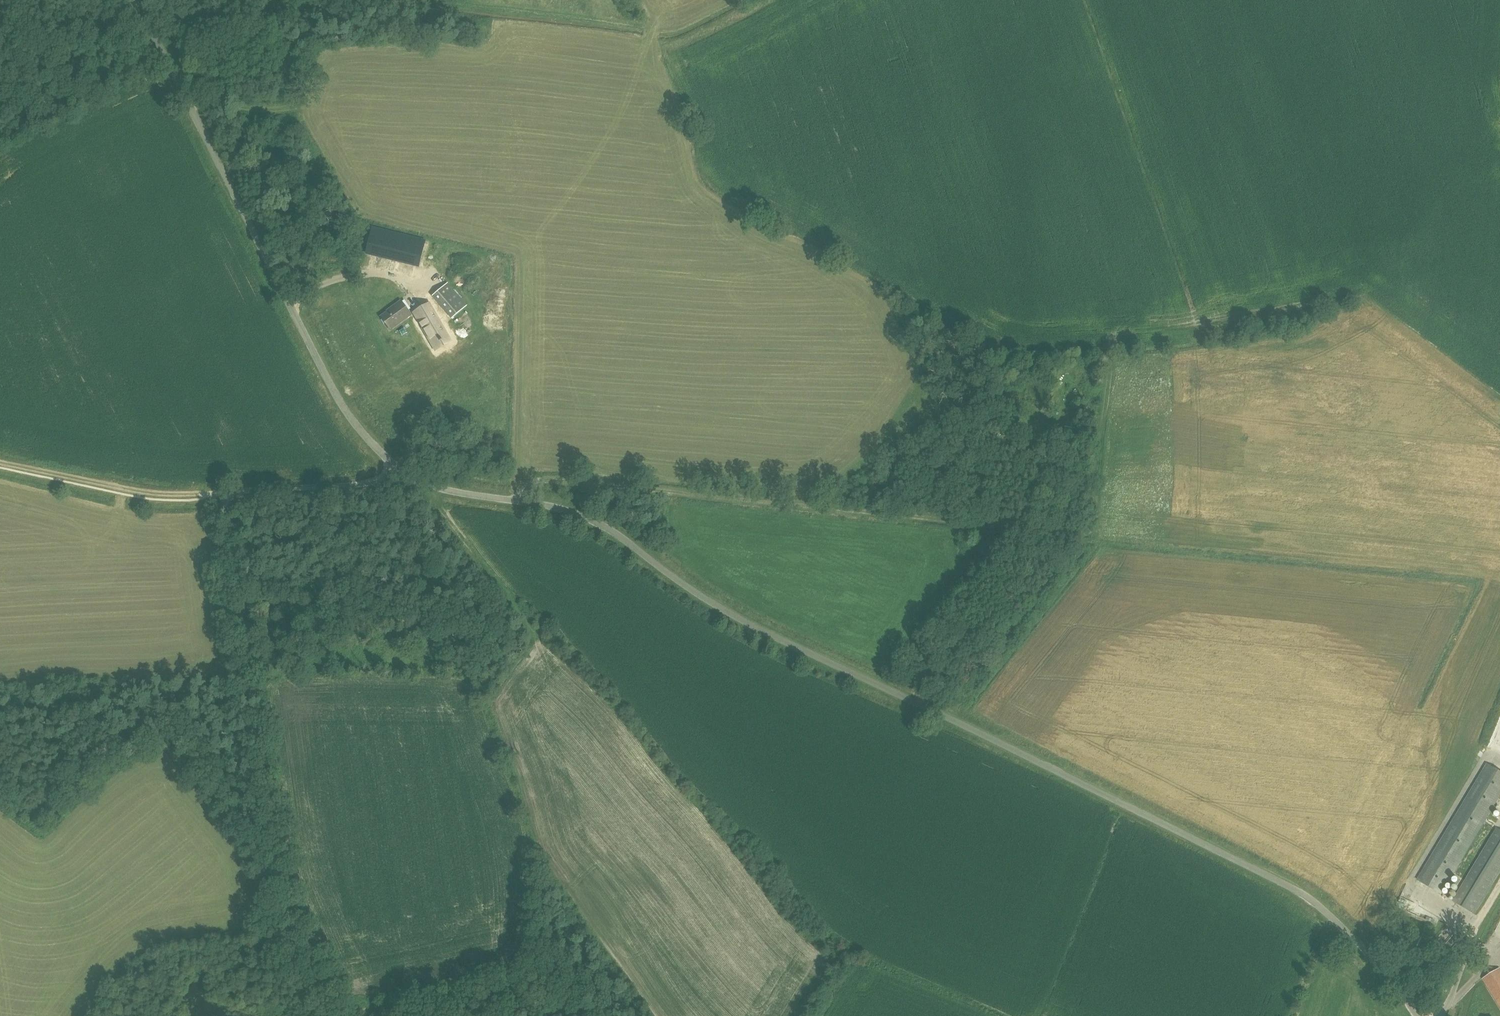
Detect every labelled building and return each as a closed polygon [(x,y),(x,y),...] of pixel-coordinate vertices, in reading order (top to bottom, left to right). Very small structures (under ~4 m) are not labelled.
[(370,240),(383,243),(380,256),(420,266),(426,240),(373,227),(370,240)] [(453,320),(470,309),(454,283),(436,294),(453,320)] [(384,317),(388,323),(410,306),(406,300),(384,317)] [(410,306),(388,324),(396,333),(418,316),(410,306)] [(451,340),(436,307),(428,311),(431,319),(424,323),(436,347),(451,340)] [(1488,764),(1418,880),(1441,894),(1499,796),(1499,771),(1488,764)] [(1497,828),(1453,901),(1475,914),(1499,872),(1499,830),(1497,828)] [(1499,968),(1482,979),(1499,1008),(1499,968)]
